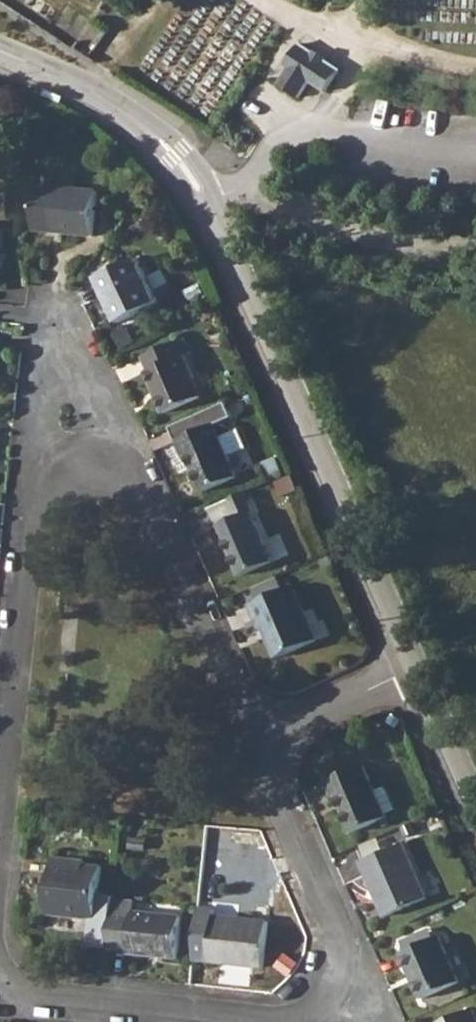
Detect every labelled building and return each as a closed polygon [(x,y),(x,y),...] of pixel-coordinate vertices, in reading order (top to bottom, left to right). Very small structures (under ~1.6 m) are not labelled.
[(291,69),(281,84),(297,94),(307,80),(322,90),(336,68),(302,45),(287,65),(291,69)] [(39,185),(35,230),(93,236),(97,192),(39,185)] [(138,259),(102,276),(111,295),(108,298),(120,322),(159,303),(138,259)] [(187,338),(144,356),(150,370),(145,372),(163,412),(203,395),(185,357),(194,352),(187,338)] [(215,424),(176,441),(184,456),(187,454),(204,491),(237,477),(215,424)] [(279,457),(265,463),(271,477),(285,471),(279,457)] [(293,476),(280,482),(285,494),(298,488),(293,476)] [(239,518),(219,527),(215,528),(220,541),(225,538),(242,576),(274,562),(252,514),(257,512),(248,492),(230,499),(239,518)] [(281,581),(255,593),(259,602),(249,606),(261,630),(264,629),(279,659),(319,641),(295,586),(286,591),(281,581)] [(365,766),(328,782),(335,798),(338,796),(355,833),(389,819),(365,766)] [(403,844),(362,863),(387,917),(427,899),(403,844)] [(53,859),(47,915),(96,920),(102,867),(86,865),(86,862),(53,859)] [(115,897),(109,948),(129,950),(128,954),(179,959),(183,917),(133,912),(134,899),(115,897)] [(200,909),(195,960),(263,968),(269,923),(218,917),(218,911),(200,909)] [(426,944),(422,936),(404,944),(407,953),(404,954),(424,999),(461,983),(441,938),(437,939),(426,944)] [(475,1010),(449,1021),(475,1021),(475,1012),(475,1010)]
